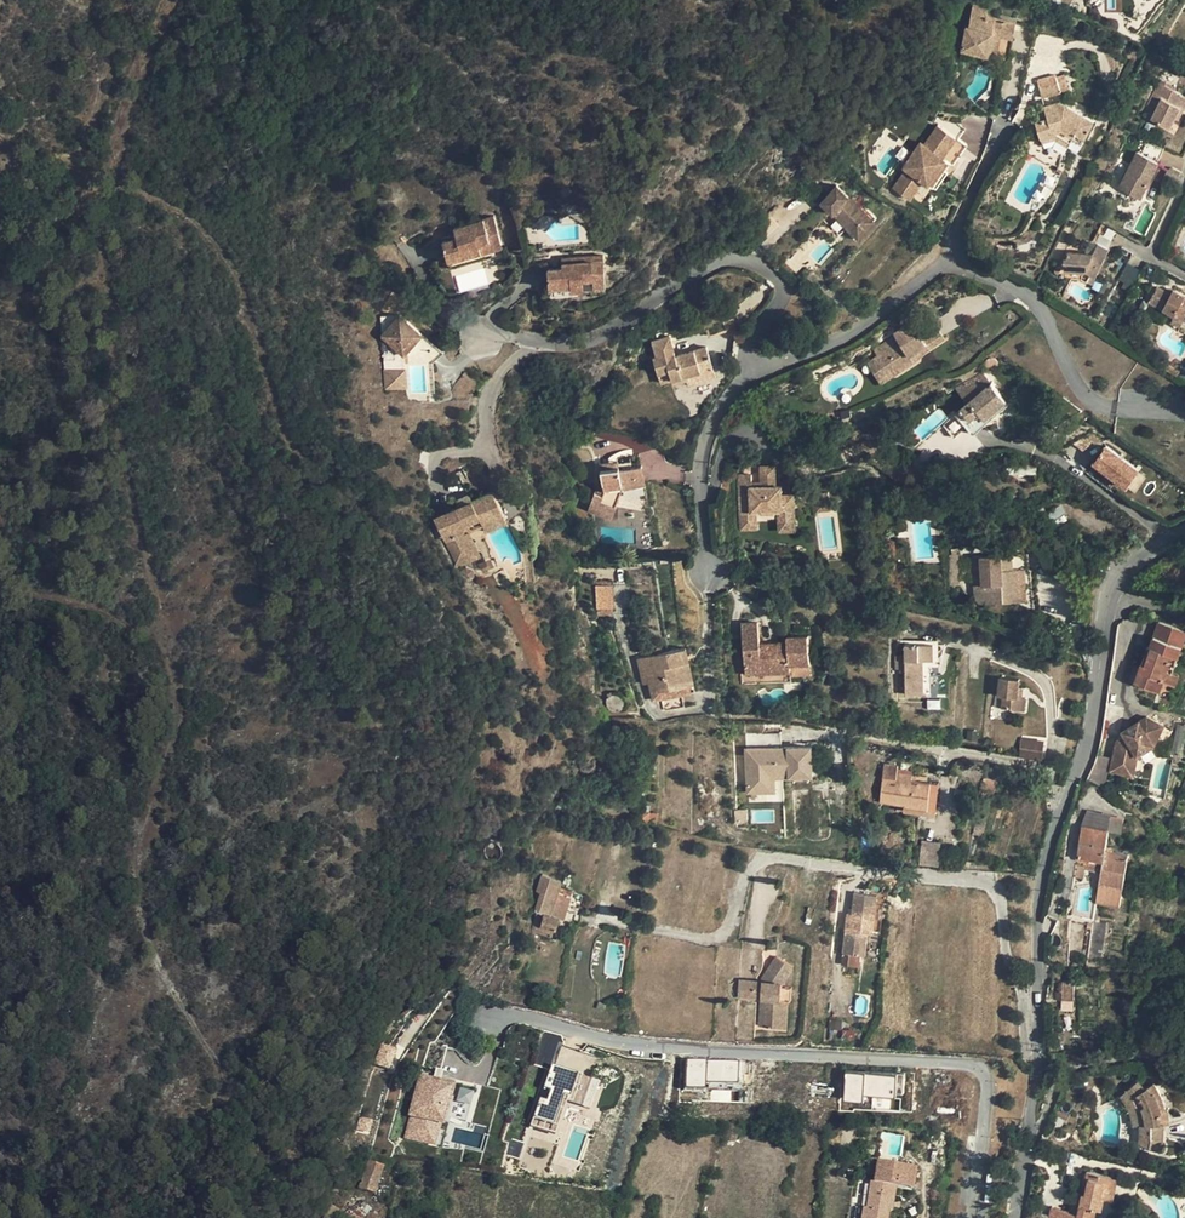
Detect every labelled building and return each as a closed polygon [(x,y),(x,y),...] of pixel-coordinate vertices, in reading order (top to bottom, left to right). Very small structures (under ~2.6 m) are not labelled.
[(1032,13),(985,3),(982,15),(977,14),(972,41),(1001,48),(1006,27),(1028,31),(1032,13)] [(1065,73),(1036,80),(1041,98),(1070,91),(1065,73)] [(1183,104),(1165,94),(1154,114),(1172,123),(1183,104)] [(1110,117),(1074,97),(1059,101),(1063,114),(1049,119),(1053,134),(1068,131),(1068,127),(1072,125),(1098,138),(1110,117)] [(935,178),(938,180),(951,165),(946,161),(953,152),(962,158),(963,156),(968,159),(979,142),(949,120),(934,141),(930,139),(913,162),(919,166),(904,184),(922,196),(935,178)] [(1160,159),(1141,149),(1122,183),(1142,194),(1160,159)] [(951,165),(938,180),(945,183),(962,158),(953,152),(946,161),(951,165)] [(827,181),(802,200),(828,222),(826,225),(839,237),(864,209),(850,196),(848,200),(837,191),(843,184),(835,177),(828,183),(827,181)] [(490,247),(501,244),(493,217),(461,226),(462,231),(455,233),(456,238),(443,242),(446,255),(467,249),(469,253),(480,250),(479,246),(489,244),(490,247)] [(734,231),(727,237),(734,245),(741,239),(734,231)] [(1063,260),(1063,269),(1082,268),(1091,272),(1094,273),(1110,245),(1091,237),(1083,249),(1068,249),(1067,259),(1063,260)] [(501,248),(501,244),(490,247),(489,244),(479,246),(480,250),(469,253),(467,249),(446,255),(448,263),(501,248)] [(604,287),(603,261),(592,262),(592,257),(568,259),(569,268),(562,268),(548,269),(549,287),(548,287),(548,299),(571,297),(570,290),(604,287)] [(561,259),(562,268),(569,268),(568,259),(561,259)] [(1082,268),(1063,269),(1063,277),(1077,275),(1086,279),(1091,272),(1082,268)] [(484,270),(455,275),(458,291),(487,287),(484,270)] [(1148,304),(1184,323),(1184,298),(1168,289),(1165,293),(1156,288),(1148,304)] [(726,331),(719,313),(702,320),(709,337),(726,331)] [(398,356),(404,355),(422,335),(401,316),(382,318),(383,337),(391,343),(383,353),(385,372),(399,371),(398,356)] [(916,329),(906,335),(917,343),(931,354),(932,355),(948,345),(940,331),(924,340),(916,329)] [(653,360),(657,374),(668,371),(671,381),(672,385),(686,380),(701,375),(700,370),(712,366),(706,348),(675,358),(669,339),(652,345),(657,358),(653,360)] [(899,371),(911,363),(885,343),(874,351),(878,357),(886,368),(894,363),(899,371)] [(407,387),(404,355),(398,356),(399,371),(385,372),(386,390),(407,387)] [(886,368),(878,357),(868,363),(880,383),(899,371),(894,363),(886,368)] [(986,360),(985,362),(985,365),(985,367),(986,369),(987,369),(990,371),(992,371),(994,370),(995,369),(996,368),(997,366),(998,364),(997,362),(997,361),(995,359),(993,358),(991,358),(990,358),(987,359),(986,360)] [(715,376),(712,366),(700,370),(701,375),(686,380),(687,385),(715,376)] [(668,371),(657,374),(661,384),(671,381),(668,371)] [(985,419),(1006,402),(982,373),(956,388),(968,403),(954,415),(955,415),(943,426),(954,438),(966,428),(970,432),(971,431),(973,433),(987,422),(985,419)] [(1013,410),(1006,402),(985,419),(987,422),(987,423),(998,414),(1003,419),(1013,410)] [(1082,451),(1100,439),(1091,432),(1073,444),(1082,451)] [(1090,465),(1123,492),(1139,473),(1106,446),(1090,465)] [(736,469),(738,524),(754,523),(754,505),(776,504),(777,515),(793,514),(792,488),(780,489),(779,479),(773,480),(772,460),(758,461),(759,476),(759,480),(749,481),(749,477),(749,469),(736,469)] [(600,470),(618,467),(617,461),(599,465),(600,470)] [(611,519),(615,506),(621,489),(630,487),(645,484),(641,465),(619,470),(618,467),(600,470),(602,481),(604,491),(602,497),(594,494),(588,511),(611,519)] [(594,494),(602,497),(604,491),(602,481),(594,494)] [(621,489),(615,506),(623,509),(630,487),(621,489)] [(483,524),(504,513),(493,491),(488,491),(471,499),(459,505),(434,518),(456,561),(474,553),(461,526),(467,523),(480,517),(483,524)] [(459,505),(471,499),(468,493),(456,499),(459,505)] [(1048,522),(1052,520),(1058,517),(1063,514),(1064,513),(1060,507),(1044,515),(1048,522)] [(507,519),(504,513),(483,524),(486,530),(487,529),(505,520),(507,519)] [(793,514),(777,515),(777,525),(793,524),(793,514)] [(1058,517),(1052,520),(1056,530),(1067,523),(1063,514),(1058,517)] [(470,530),(467,523),(461,526),(474,553),(456,561),(434,518),(428,521),(452,568),(480,555),(468,531),(470,530)] [(981,558),(992,557),(990,546),(972,547),(973,573),(982,572),(981,558)] [(1010,556),(992,557),(981,558),(982,572),(973,573),(974,588),(974,604),(993,603),(994,604),(1004,604),(1004,602),(1004,594),(1018,592),(1016,570),(1011,569),(1010,556)] [(466,568),(459,573),(473,581),(474,577),(473,571),(466,568)] [(1024,569),(1016,570),(1018,592),(1004,594),(1004,602),(1025,600),(1024,569)] [(597,609),(612,608),(610,586),(595,586),(597,609)] [(974,604),(974,588),(963,589),(964,604),(974,604)] [(788,641),(779,641),(779,651),(760,653),(759,643),(758,621),(742,622),(745,665),(760,664),(761,672),(761,673),(791,671),(790,663),(810,662),(809,635),(787,636),(788,641)] [(1181,646),(1184,636),(1184,631),(1159,621),(1154,636),(1181,646)] [(1172,672),(1181,646),(1154,636),(1150,646),(1151,646),(1145,665),(1141,663),(1135,681),(1160,690),(1163,681),(1175,685),(1179,674),(1172,672)] [(779,651),(779,641),(759,643),(760,653),(779,651)] [(933,645),(905,645),(905,658),(895,659),(895,668),(905,668),(905,694),(923,694),(923,660),(933,660),(933,645)] [(685,647),(647,655),(653,683),(657,682),(661,699),(662,698),(665,709),(683,705),(681,693),(694,690),(685,647)] [(746,673),(761,672),(760,664),(745,665),(746,673)] [(1022,678),(1002,676),(1000,694),(1005,695),(1004,708),(1026,710),(1028,697),(1020,696),(1022,678)] [(1126,738),(1119,743),(1110,773),(1133,779),(1139,757),(1155,748),(1152,743),(1161,738),(1166,728),(1150,719),(1136,728),(1138,731),(1126,738)] [(748,729),(751,788),(778,786),(777,772),(795,771),(809,770),(816,770),(814,741),(784,742),(783,727),(748,729)] [(1136,728),(1124,735),(1126,738),(1138,731),(1136,728)] [(1161,738),(1152,743),(1155,748),(1161,738)] [(1043,741),(1027,739),(1026,746),(1022,746),(1021,755),(1041,758),(1043,741)] [(1111,758),(1097,755),(1084,780),(1104,785),(1111,758)] [(912,783),(912,779),(913,775),(896,773),(896,777),(896,781),(912,783)] [(931,781),(912,779),(912,783),(896,781),(896,777),(883,776),(880,801),(891,802),(905,804),(905,806),(928,808),(931,781)] [(979,803),(988,805),(994,780),(985,778),(979,803)] [(939,782),(931,781),(928,808),(905,806),(904,810),(936,813),(939,782)] [(891,802),(880,801),(879,815),(890,816),(891,802)] [(981,836),(988,805),(979,803),(972,834),(981,836)] [(639,810),(637,820),(647,822),(648,812),(639,810)] [(1108,830),(1083,826),(1077,856),(1103,861),(1101,871),(1095,903),(1118,907),(1128,854),(1104,850),(1108,830)] [(937,864),(939,841),(921,840),(919,863),(937,864)] [(737,869),(740,851),(729,850),(726,867),(737,869)] [(1103,861),(1077,856),(1074,877),(1082,878),(1084,868),(1101,871),(1103,861)] [(562,875),(548,870),(539,899),(553,903),(549,915),(536,913),(531,932),(552,937),(553,929),(556,929),(558,918),(563,919),(571,897),(570,896),(572,892),(569,891),(574,876),(563,872),(562,875)] [(855,892),(852,914),(868,917),(870,904),(875,905),(877,895),(855,892)] [(852,914),(850,931),(867,933),(869,917),(868,917),(852,914)] [(1071,937),(1082,939),(1085,923),(1074,922),(1071,937)] [(1093,922),(1088,953),(1101,955),(1105,924),(1093,922)] [(867,933),(850,931),(845,930),(842,952),(859,954),(860,942),(866,942),(867,933)] [(1079,957),(1082,939),(1071,937),(1070,944),(1073,945),(1072,956),(1079,957)] [(781,1026),(782,998),(781,998),(782,985),(781,985),(793,966),(777,955),(762,977),(762,980),(761,997),(760,1025),(781,1026)] [(738,996),(756,997),(757,980),(739,979),(738,996)] [(788,998),(792,998),(793,986),(782,985),(781,998),(782,998),(781,1026),(786,1027),(788,998)] [(1061,985),(1061,997),(1071,996),(1072,985),(1061,985)] [(552,1067),(561,1036),(545,1032),(536,1062),(552,1067)] [(388,1068),(395,1050),(382,1045),(375,1063),(388,1068)] [(705,1080),(739,1080),(739,1059),(686,1059),(686,1086),(705,1086),(705,1080)] [(574,1071),(551,1064),(534,1121),(558,1127),(574,1071)] [(404,1139),(439,1146),(452,1080),(417,1073),(404,1139)] [(894,1097),(894,1074),(844,1075),(844,1102),(861,1102),(861,1098),(894,1097)] [(1160,1150),(1163,1138),(1163,1123),(1169,1123),(1168,1110),(1166,1110),(1164,1104),(1161,1097),(1161,1095),(1154,1082),(1144,1088),(1137,1080),(1120,1096),(1127,1104),(1130,1112),(1133,1125),(1140,1124),(1140,1135),(1151,1137),(1149,1147),(1160,1150)] [(460,1087),(457,1100),(470,1103),(473,1090),(460,1087)] [(382,1165),(368,1161),(359,1187),(373,1192),(382,1165)] [(877,1161),(874,1182),(871,1182),(866,1209),(864,1208),(862,1217),(887,1217),(888,1212),(891,1212),(895,1186),(911,1189),(914,1168),(877,1161)] [(1112,1176),(1087,1171),(1084,1185),(1087,1186),(1086,1193),(1082,1193),(1081,1200),(1074,1199),(1071,1213),(1052,1209),(1049,1217),(1094,1217),(1096,1208),(1101,1209),(1103,1198),(1107,1199),(1112,1176)] [(1118,1178),(1112,1176),(1107,1199),(1113,1200),(1118,1178)]
